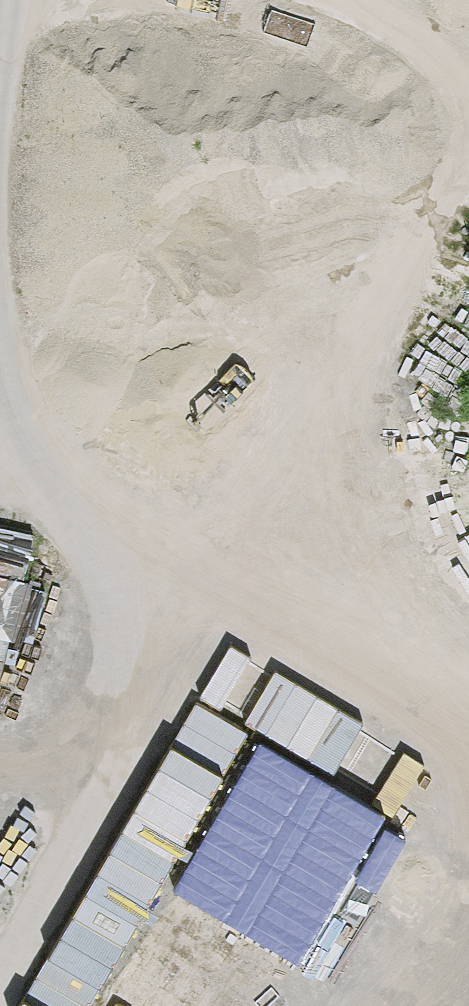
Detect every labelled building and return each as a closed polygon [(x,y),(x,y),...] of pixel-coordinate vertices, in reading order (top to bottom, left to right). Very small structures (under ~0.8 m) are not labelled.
[(8,674),(40,537),(0,528),(0,672),(8,674)] [(158,778),(215,805),(257,718),(199,690),(158,778)] [(368,873),(406,804),(263,727),(180,880),(314,953),(360,869),(368,873)] [(122,842),(167,863),(188,820),(143,798),(122,842)] [(109,985),(167,879),(114,849),(55,956),(109,985)]
